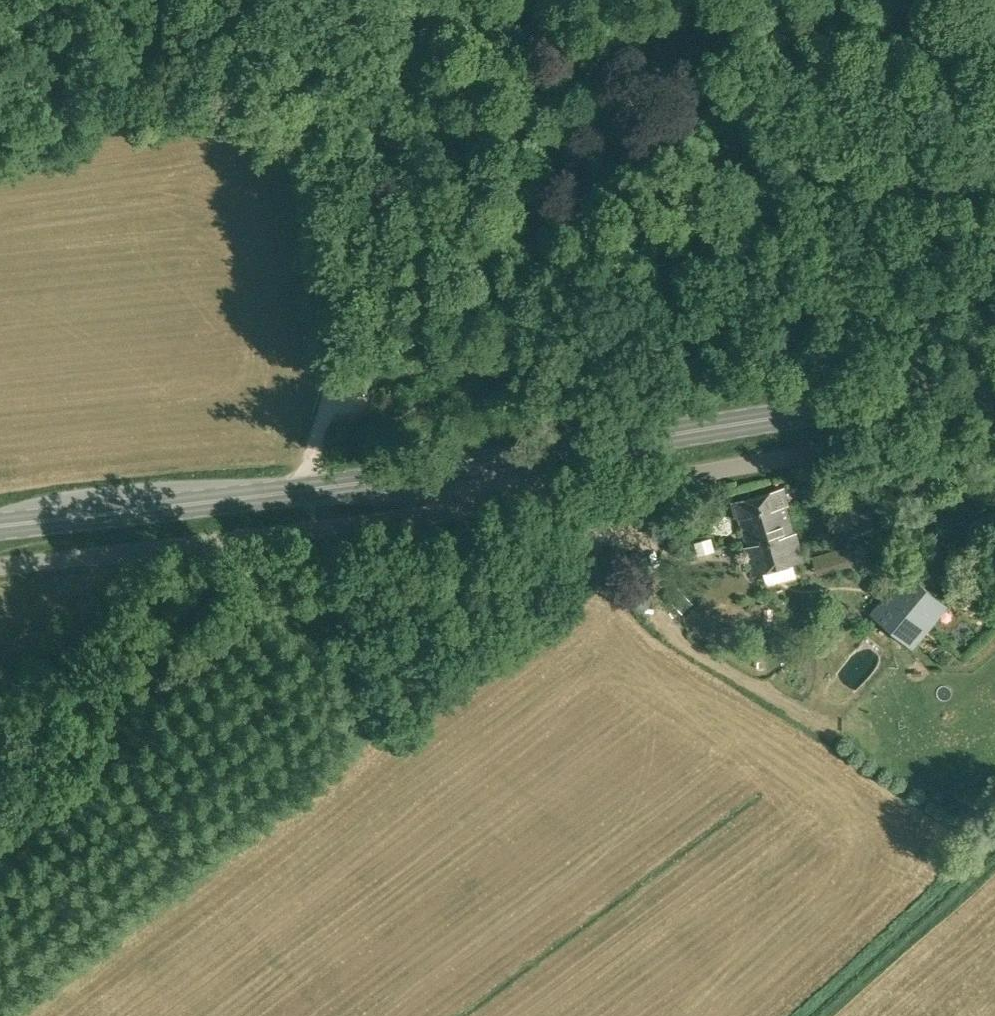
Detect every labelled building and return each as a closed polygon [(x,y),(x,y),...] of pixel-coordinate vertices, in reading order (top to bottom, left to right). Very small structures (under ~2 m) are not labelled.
[(736,518),(739,517),(747,544),(744,545),(753,573),(803,559),(795,531),(793,532),(785,505),(788,504),(783,487),(731,501),(736,518)] [(699,554),(715,550),(711,537),(695,541),(699,554)] [(855,564),(850,546),(824,553),(829,572),(855,564)] [(904,570),(870,611),(912,648),(948,605),(904,570)]
